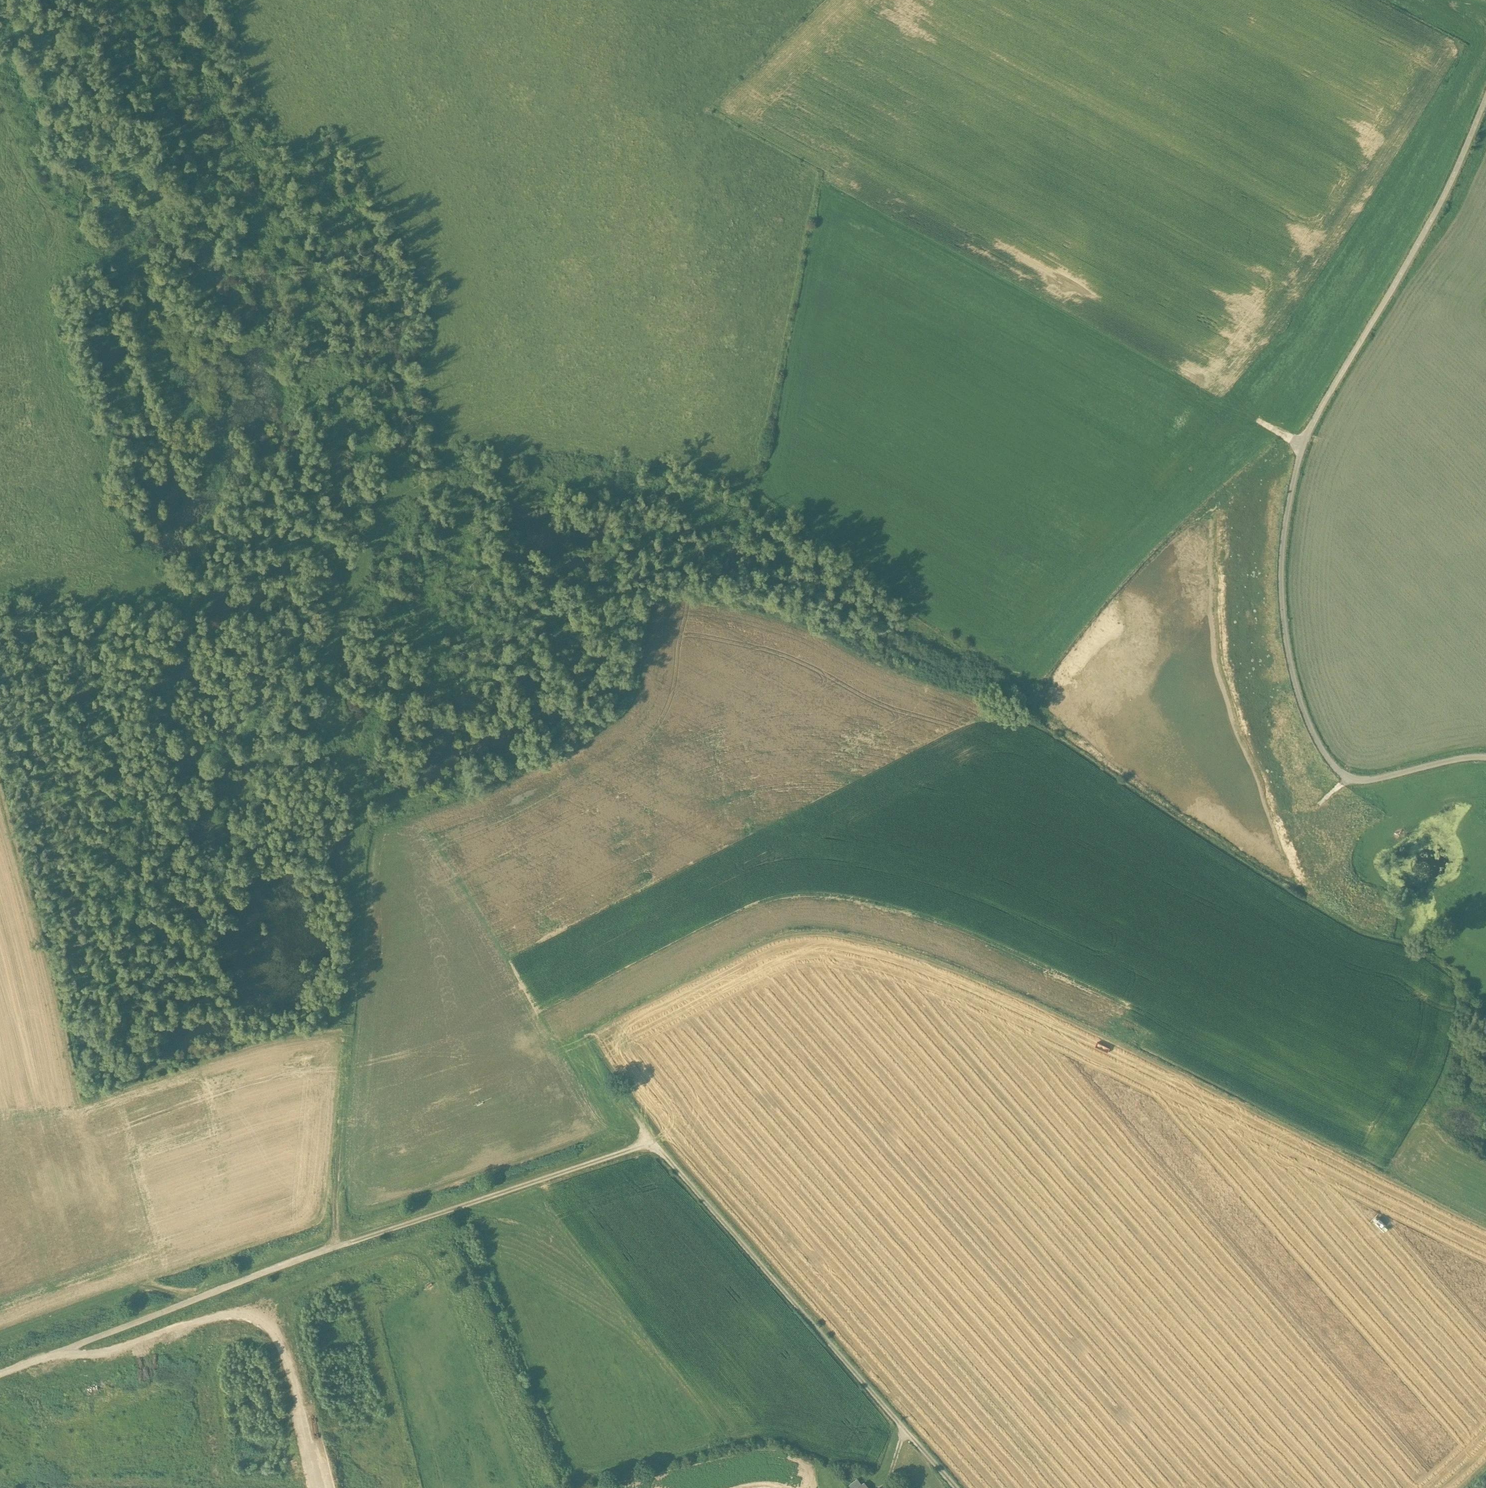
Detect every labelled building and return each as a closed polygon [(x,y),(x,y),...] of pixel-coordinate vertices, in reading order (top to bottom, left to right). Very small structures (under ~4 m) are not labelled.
[(857,1478),(848,1485),(851,1487),(869,1487),(864,1482),(861,1484),(857,1478)]
